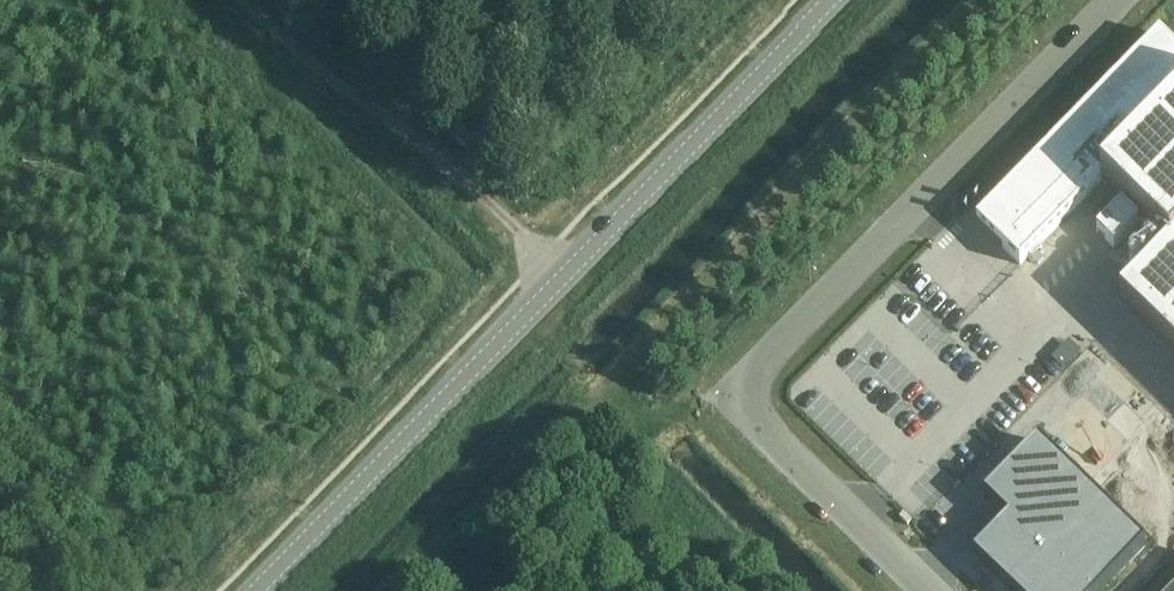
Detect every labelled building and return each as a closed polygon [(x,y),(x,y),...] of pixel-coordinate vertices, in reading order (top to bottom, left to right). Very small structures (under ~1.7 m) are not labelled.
[(1160,34),(977,220),(1020,262),(1100,180),(1169,247),(1119,298),(1173,352),(1173,48),(1160,34)] [(1097,229),(1113,245),(1138,221),(1121,204),(1097,229)] [(974,555),(1011,590),(1101,590),(1145,545),(1038,441),(984,496),(1008,519),(974,555)]
